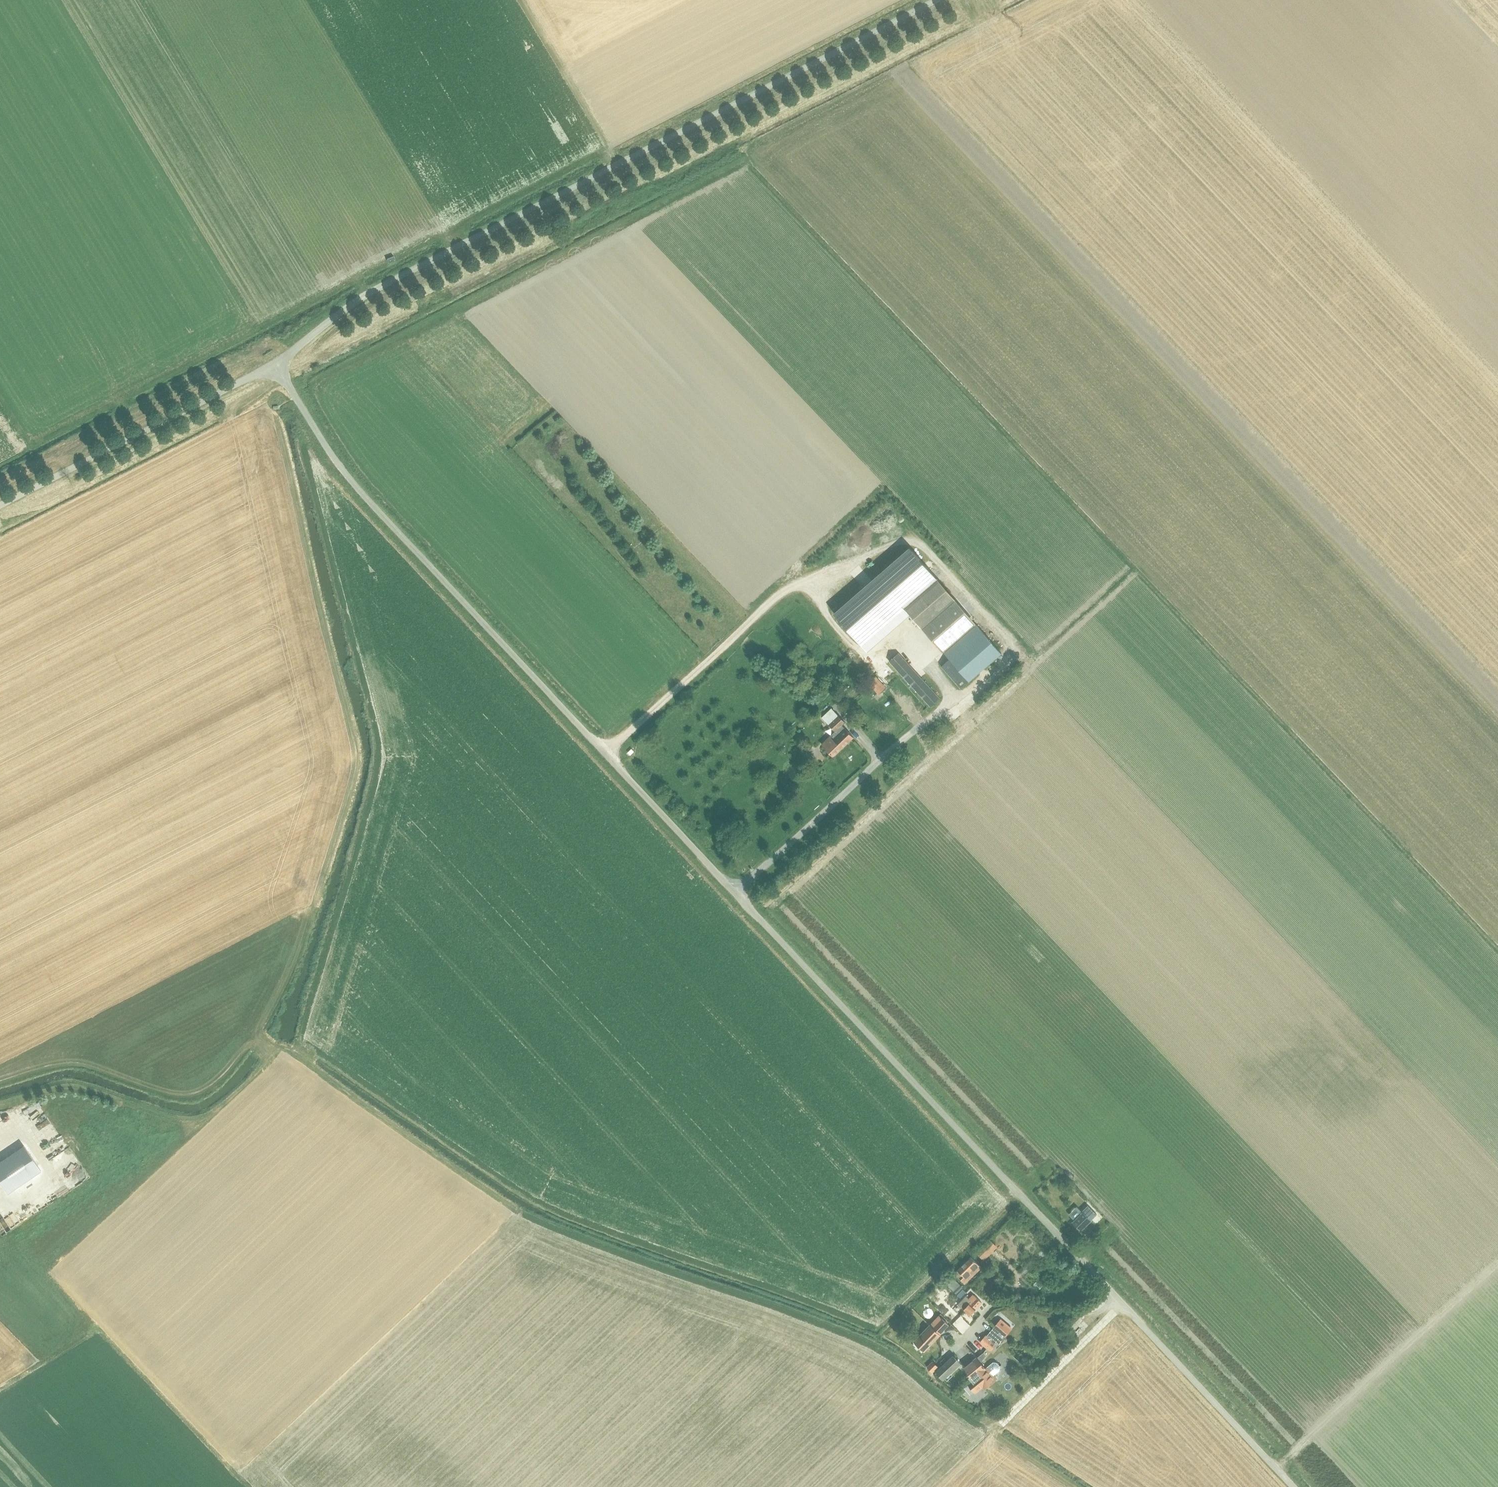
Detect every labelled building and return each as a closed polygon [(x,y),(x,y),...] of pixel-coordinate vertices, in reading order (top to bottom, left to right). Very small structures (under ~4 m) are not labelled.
[(910,547),(834,612),(861,643),(903,607),(936,578),(910,547)] [(937,579),(905,607),(944,652),(977,624),(937,579)] [(950,658),(941,666),(960,688),(969,681),(1001,653),(977,624),(944,652),(950,658)] [(930,707),(939,699),(898,653),(889,661),(930,707)] [(876,676),(869,683),(878,694),(886,687),(876,676)] [(822,717),(829,725),(835,731),(821,744),(833,756),(853,737),(842,726),(845,723),(831,708),(822,717)] [(0,1161),(0,1182),(7,1193),(25,1181),(40,1170),(24,1145),(0,1161)] [(1083,1211),(1073,1222),(1081,1230),(1084,1227),(1086,1230),(1090,1226),(1088,1223),(1091,1220),(1097,1214),(1088,1205),(1082,1211),(1083,1211)] [(990,1239),(976,1252),(982,1258),(996,1246),(990,1239)] [(981,1267),(971,1256),(955,1273),(965,1283),(981,1267)] [(945,1282),(956,1293),(963,1286),(952,1274),(945,1282)] [(982,1302),(974,1295),(973,1297),(974,1298),(972,1301),(966,1295),(957,1303),(969,1315),(982,1302)] [(930,1324),(914,1340),(924,1350),(940,1334),(948,1325),(942,1318),(941,1319),(938,1316),(930,1324)] [(1000,1320),(994,1326),(995,1327),(1006,1336),(1011,1330),(1000,1320)] [(986,1336),(982,1341),(991,1350),(996,1344),(997,1346),(1000,1343),(1004,1338),(1006,1336),(995,1327),(994,1329),(989,1334),(987,1337),(986,1336)] [(977,1357),(964,1368),(971,1375),(969,1376),(971,1379),(967,1382),(975,1393),(983,1387),(984,1389),(997,1378),(994,1374),(999,1370),(1000,1368),(1000,1366),(997,1363),(995,1362),(993,1362),(985,1368),(984,1367),(985,1366),(984,1365),(983,1365),(981,1362),(986,1356),(983,1352),(977,1357)] [(960,1363),(954,1355),(937,1371),(943,1379),(960,1363)] [(933,1364),(927,1369),(932,1374),(938,1369),(933,1364)]
